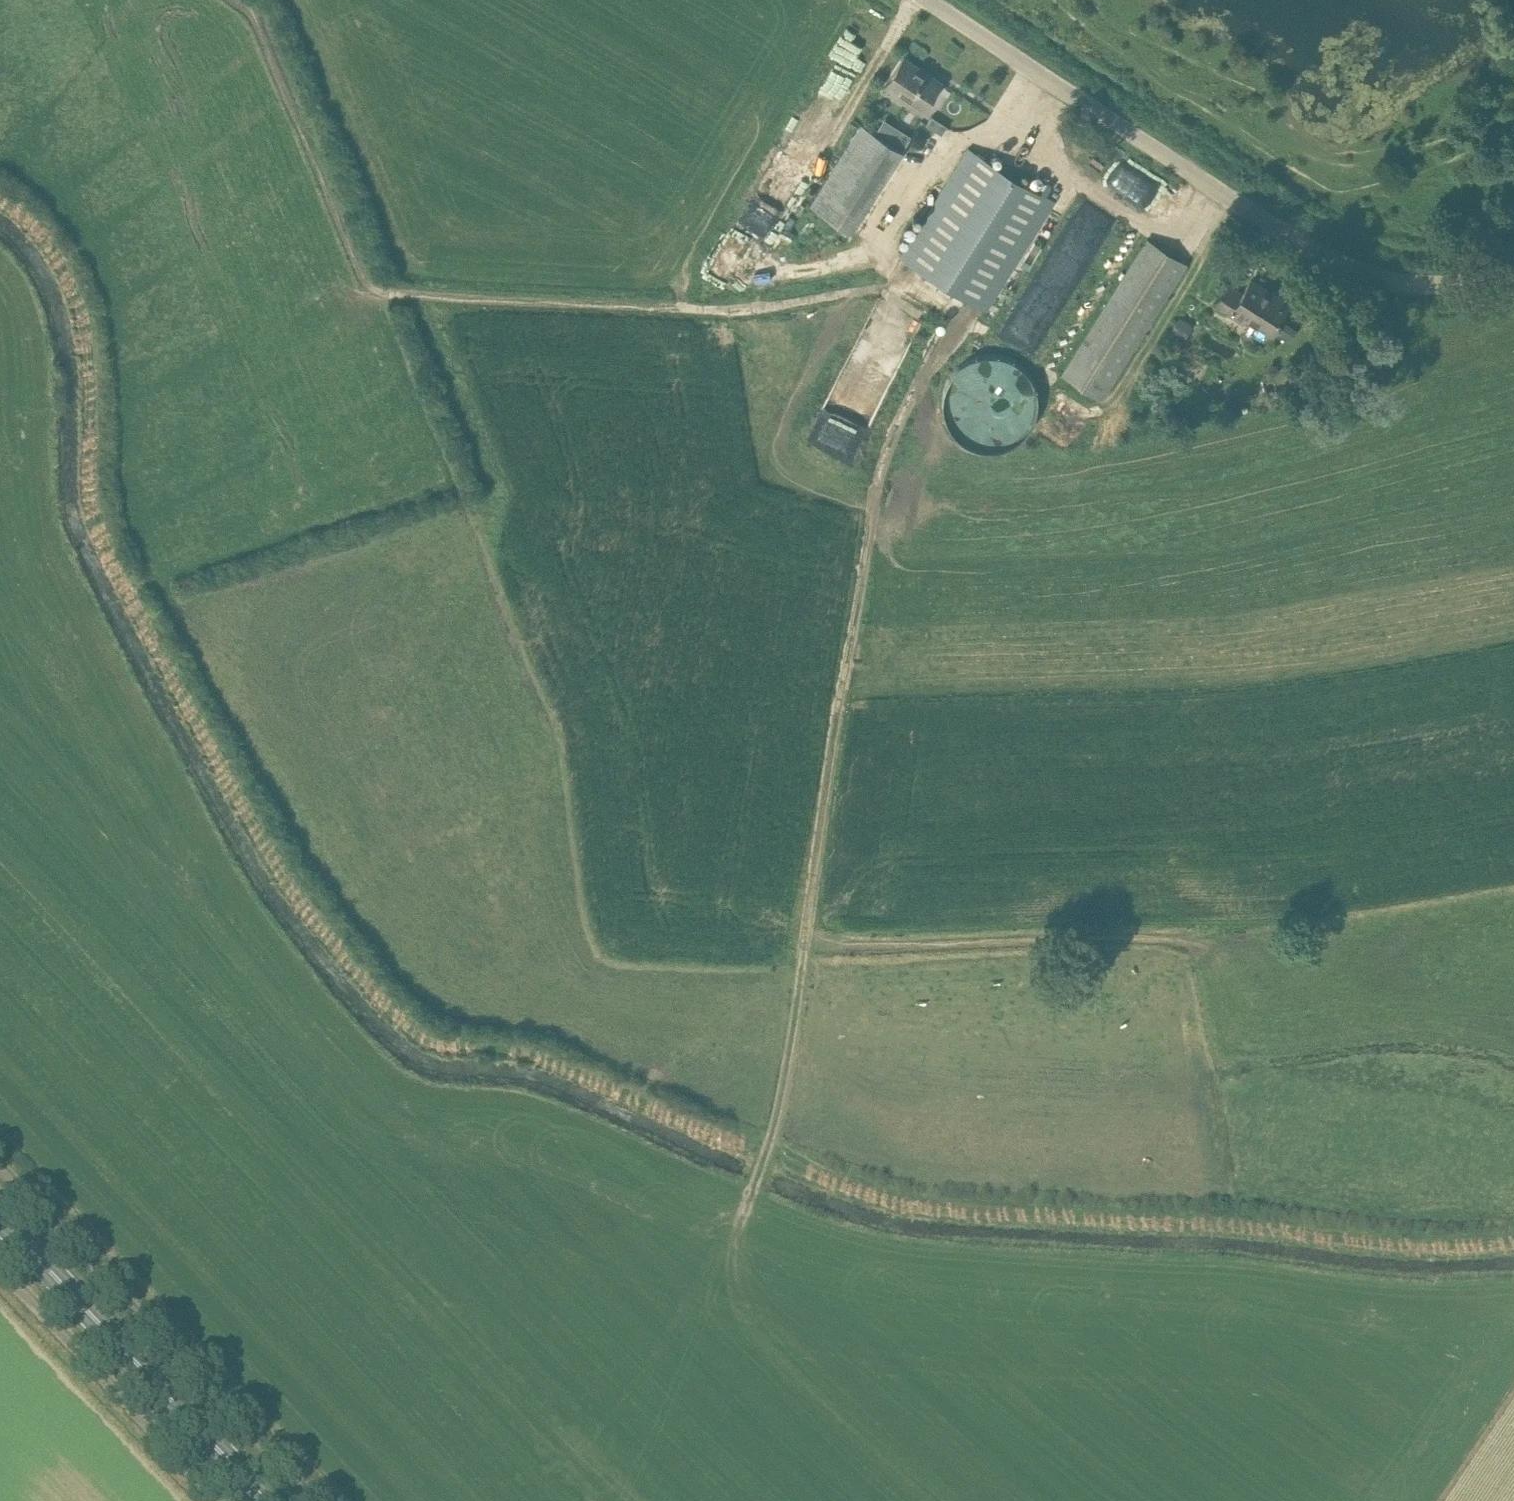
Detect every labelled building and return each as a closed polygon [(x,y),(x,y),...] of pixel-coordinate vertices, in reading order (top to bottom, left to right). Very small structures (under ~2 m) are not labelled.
[(904,56),(893,73),(883,88),(896,97),(899,93),(923,109),(942,81),(941,80),(939,83),(917,68),(918,65),(904,56)] [(863,124),(851,142),(891,167),(903,149),(863,124)] [(970,148),(959,165),(901,257),(985,309),(1054,201),(970,148)] [(1107,185),(1168,220),(1185,190),(1124,155),(1107,185)] [(763,236),(781,203),(757,189),(738,222),(763,236)] [(1148,238),(1138,255),(1063,373),(1102,398),(1177,279),(1187,262),(1148,238)] [(1229,285),(1219,302),(1218,303),(1219,303),(1218,305),(1243,321),(1246,316),(1272,332),(1291,303),(1251,279),(1243,293),(1229,285)] [(1284,320),(1277,331),(1288,337),(1295,327),(1284,320)] [(1042,386),(1016,355),(975,350),(945,376),(940,416),(966,449),(1005,453),(1036,427),(1042,386)]
